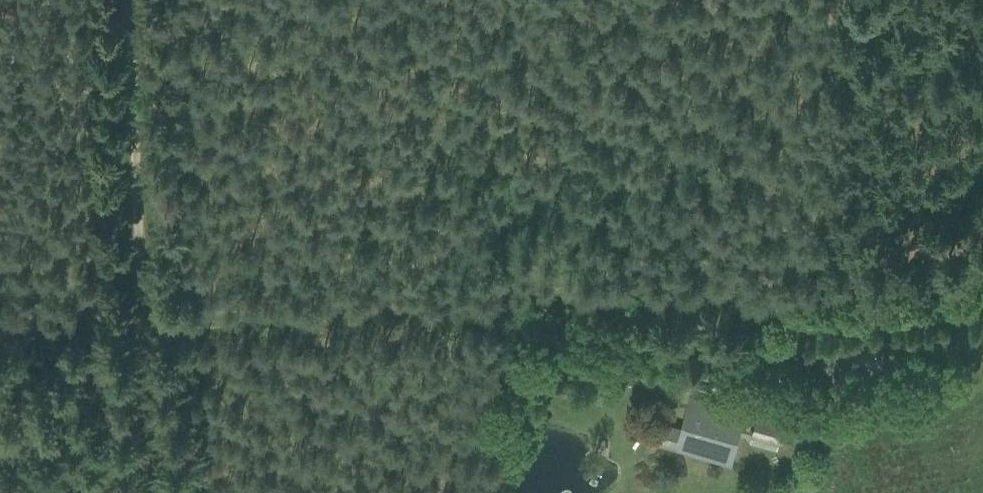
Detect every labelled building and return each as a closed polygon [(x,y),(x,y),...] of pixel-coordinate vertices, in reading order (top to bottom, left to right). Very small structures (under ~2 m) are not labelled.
[(662,425),(659,438),(731,458),(738,432),(744,413),(729,409),(728,413),(688,402),(681,430),(662,425)] [(757,417),(752,436),(777,444),(782,424),(757,417)]
